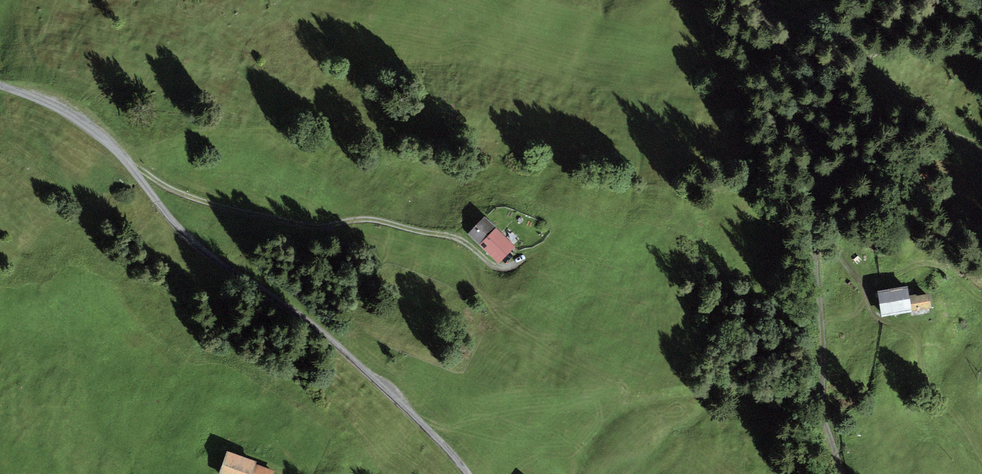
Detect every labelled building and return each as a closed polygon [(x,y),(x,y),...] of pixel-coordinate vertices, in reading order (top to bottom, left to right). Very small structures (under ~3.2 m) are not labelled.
[(515,248),(481,220),(467,237),(501,265),(515,248)] [(910,290),(880,294),(883,317),(933,311),(930,295),(911,298),(910,290)] [(226,454),(219,473),(269,473),(255,469),(257,464),(226,454)]
